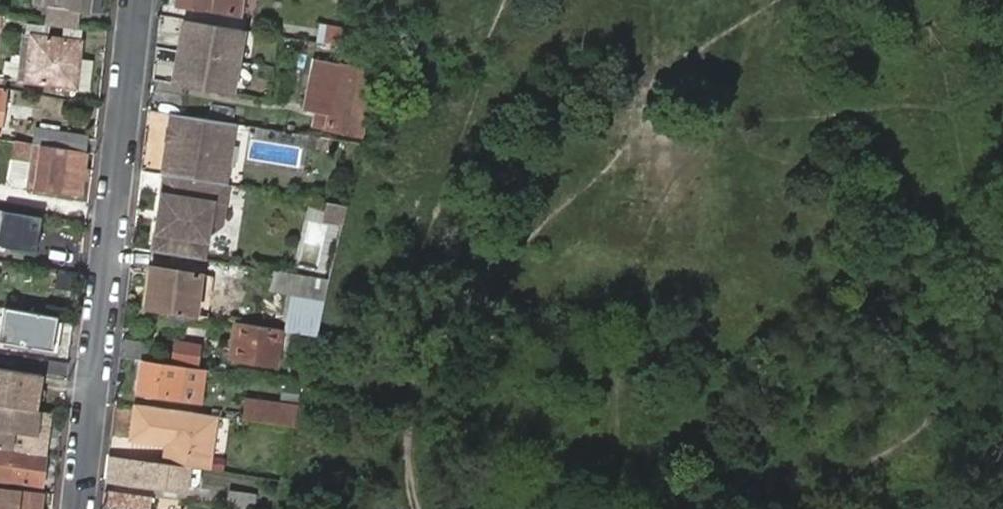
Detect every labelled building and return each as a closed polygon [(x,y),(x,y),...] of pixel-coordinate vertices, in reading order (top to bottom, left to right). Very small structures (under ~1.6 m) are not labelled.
[(45,21),(75,25),(77,9),(90,10),(92,0),(41,0),(40,4),(48,5),(45,21)] [(177,6),(210,8),(211,11),(243,15),(244,0),(178,0),(177,6)] [(186,16),(174,80),(233,92),(245,27),(186,16)] [(321,41),(357,48),(361,32),(324,23),(321,41)] [(25,78),(32,34),(22,32),(15,77),(25,78)] [(69,59),(77,60),(80,41),(32,34),(25,78),(65,84),(69,59)] [(87,84),(89,59),(78,58),(76,83),(87,84)] [(74,85),(77,60),(69,59),(65,84),(74,85)] [(328,60),(326,75),(339,78),(341,62),(328,60)] [(339,78),(326,75),(317,125),(362,134),(368,109),(367,76),(361,76),(360,66),(341,62),(339,78)] [(175,140),(176,130),(172,130),(175,112),(171,111),(167,138),(169,139),(175,140)] [(220,164),(223,147),(234,138),(236,122),(175,112),(172,130),(176,130),(175,140),(169,139),(164,173),(170,175),(227,185),(230,166),(220,164)] [(34,142),(84,150),(87,136),(37,126),(34,142)] [(230,166),(234,138),(223,147),(220,164),(230,166)] [(77,193),(84,150),(34,142),(13,139),(5,179),(27,184),(77,193)] [(227,185),(170,175),(158,250),(207,258),(214,218),(225,221),(232,186),(227,185)] [(347,223),(351,207),(347,206),(331,204),(328,220),(347,223)] [(41,216),(0,208),(0,246),(34,253),(41,216)] [(150,266),(144,305),(160,308),(193,314),(200,274),(150,266)] [(309,334),(319,336),(333,279),(275,270),(271,288),(292,292),(283,329),(294,332),(309,334)] [(193,314),(160,308),(158,316),(191,324),(193,314)] [(4,311),(0,338),(0,345),(58,353),(63,319),(4,311)] [(272,363),(277,329),(234,320),(228,356),(272,363)] [(138,389),(196,398),(201,367),(145,358),(142,358),(138,389)] [(0,367),(0,403),(35,408),(41,373),(0,367)] [(299,404),(249,396),(246,416),(256,418),(295,423),(299,404)] [(219,414),(137,402),(132,437),(169,441),(183,442),(181,464),(188,465),(211,468),(219,414)] [(44,452),(48,418),(0,411),(0,446),(44,452)] [(183,442),(169,441),(167,462),(181,464),(183,442)] [(0,446),(0,453),(10,455),(7,478),(40,483),(44,452),(0,446)] [(0,453),(0,477),(7,478),(10,455),(0,453)] [(155,463),(109,457),(107,477),(153,485),(153,482),(184,487),(188,465),(181,464),(167,462),(158,460),(155,463)] [(128,508),(150,508),(153,496),(105,489),(104,505),(128,508)] [(254,508),(257,493),(229,489),(228,504),(254,508)] [(0,490),(0,508),(40,508),(42,494),(0,490)]
